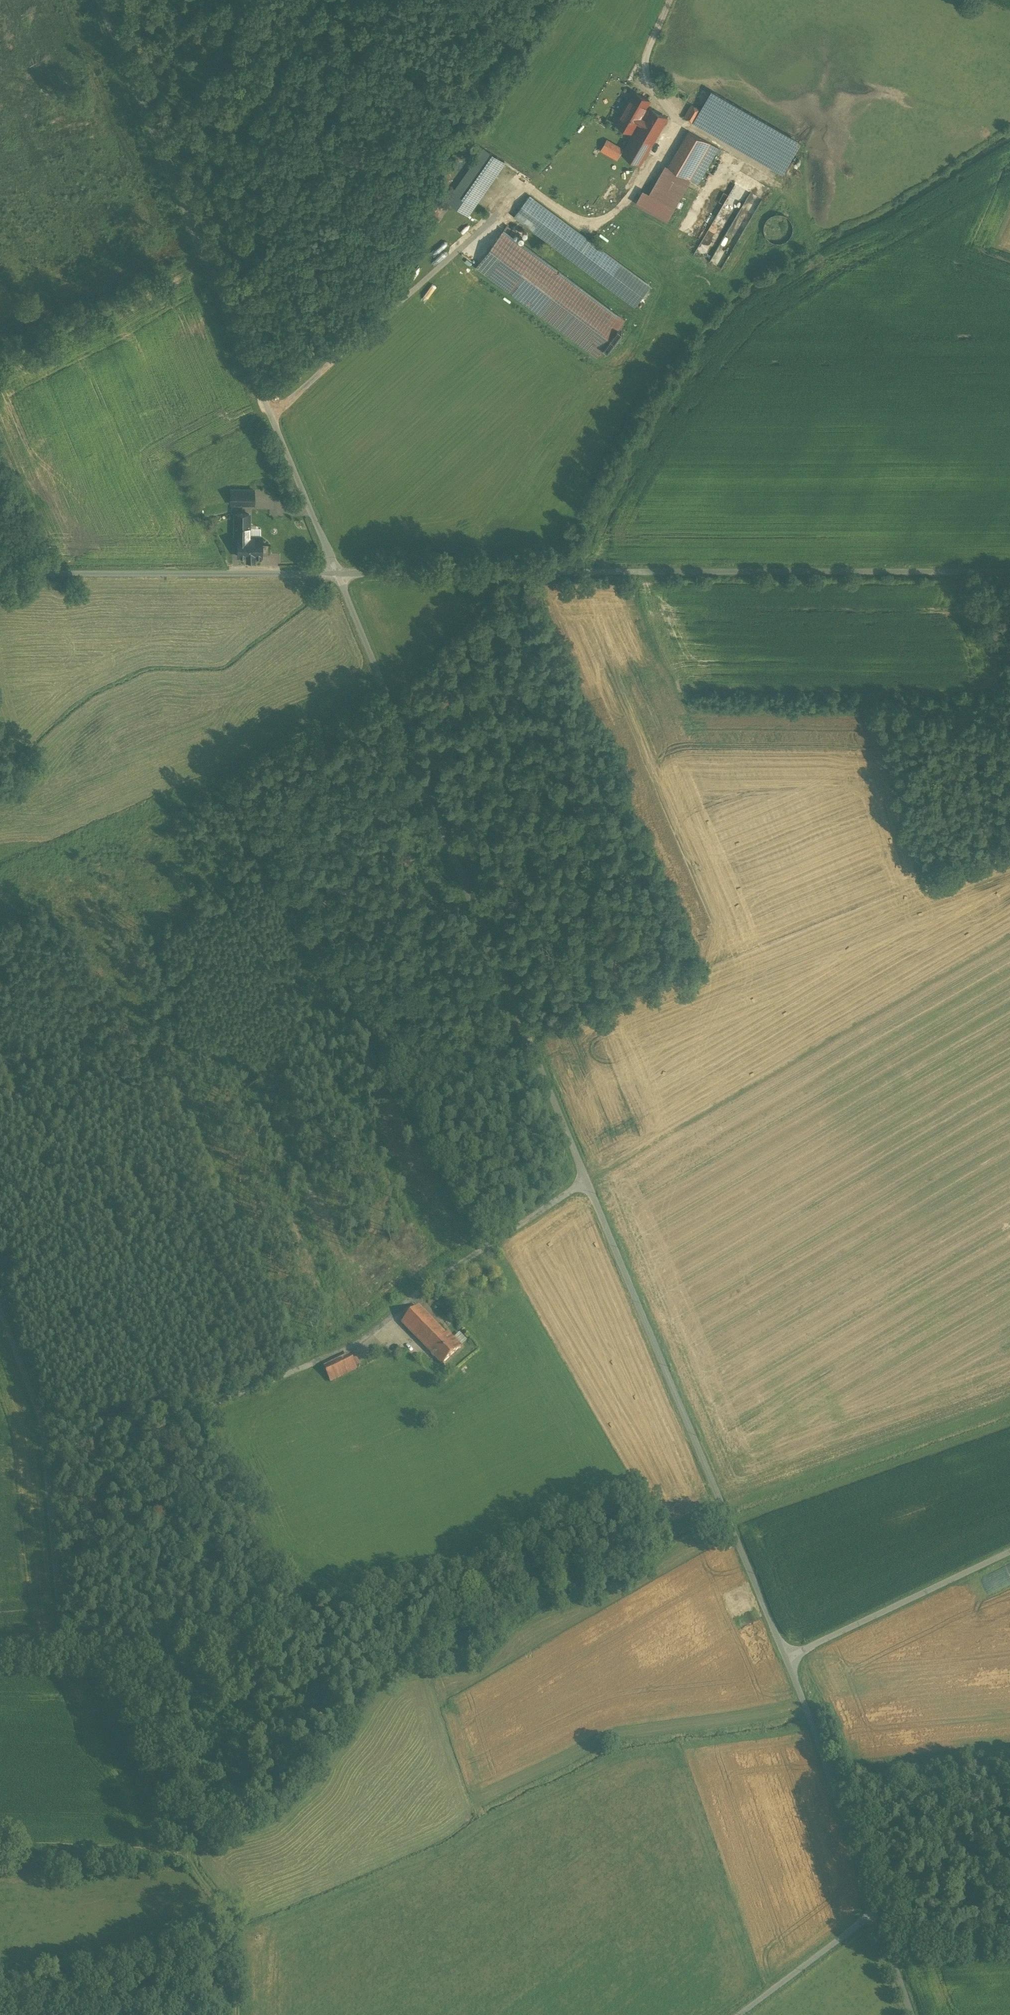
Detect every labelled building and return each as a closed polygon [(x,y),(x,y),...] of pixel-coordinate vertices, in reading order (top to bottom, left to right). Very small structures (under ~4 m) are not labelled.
[(782,172),(799,142),(711,91),(700,109),(709,114),(702,127),(782,172)] [(635,92),(616,123),(631,132),(632,130),(635,132),(647,111),(645,109),(650,100),(635,92)] [(691,104),(684,116),(702,127),(709,114),(700,109),(691,104)] [(649,107),(647,111),(635,132),(623,153),(640,163),(673,121),(649,107)] [(718,147),(689,131),(668,166),(697,183),(718,147)] [(607,139),(601,149),(617,158),(623,148),(607,139)] [(485,148),(453,194),(448,201),(467,214),(504,161),(485,148)] [(751,192),(744,206),(750,208),(752,204),(757,207),(762,197),(751,192)] [(650,287),(529,196),(515,215),(636,305),(650,287)] [(432,203),(425,212),(434,219),(441,209),(437,207),(439,204),(435,201),(433,204),(432,203)] [(717,234),(723,238),(740,214),(746,218),(747,216),(738,209),(732,218),(727,214),(723,219),(718,215),(713,222),(722,228),(717,234)] [(624,320),(502,231),(476,266),(598,355),(603,348),(608,352),(623,331),(618,328),(624,320)] [(250,489),(231,489),(231,503),(253,503),(253,489),(250,489)] [(254,516),(236,515),(235,542),(242,542),(241,557),(271,559),(272,547),(264,547),(265,537),(253,536),(254,516)] [(461,1346),(421,1305),(403,1324),(443,1364),(461,1346)] [(351,1354),(323,1368),(330,1382),(358,1368),(357,1366),(353,1359),(351,1354)]
